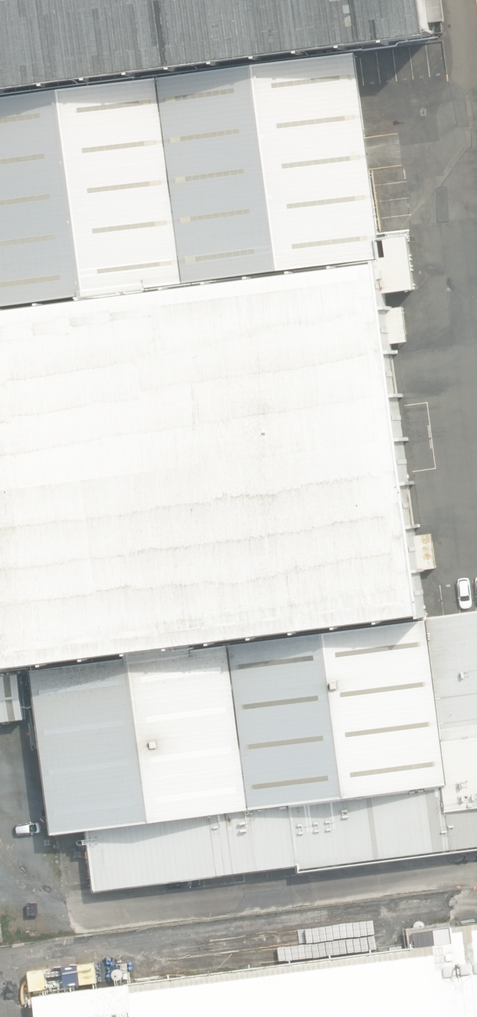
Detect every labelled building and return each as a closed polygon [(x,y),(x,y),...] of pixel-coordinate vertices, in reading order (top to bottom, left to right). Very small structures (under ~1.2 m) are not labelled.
[(7,89),(8,94),(94,83),(145,76),(144,70),(440,32),(435,0),(0,0),(0,90),(7,89)] [(360,48),(164,74),(191,284),(389,257),(386,237),(375,152),(360,48)] [(191,284),(164,74),(145,76),(94,83),(8,94),(0,95),(0,308),(119,293),(191,284)] [(389,257),(393,291),(421,288),(414,233),(386,237),(389,257)] [(413,424),(406,374),(404,362),(393,291),(389,257),(191,284),(119,293),(0,308),(0,479),(413,424)] [(15,669),(35,666),(144,652),(232,640),(430,614),(438,613),(423,503),(413,424),(0,479),(0,552),(15,669)] [(90,829),(98,890),(304,865),(305,873),(476,851),(476,609),(438,613),(430,614),(451,783),(254,808),(90,829)] [(430,614),(232,640),(254,808),(451,783),(430,614)] [(90,829),(254,808),(232,640),(144,652),(35,666),(49,771),(56,833),(90,829)] [(0,674),(0,723),(29,720),(23,672),(0,674)] [(453,926),(453,929),(414,934),(415,947),(35,995),(38,1016),(476,1016),(476,923),(453,926)]
